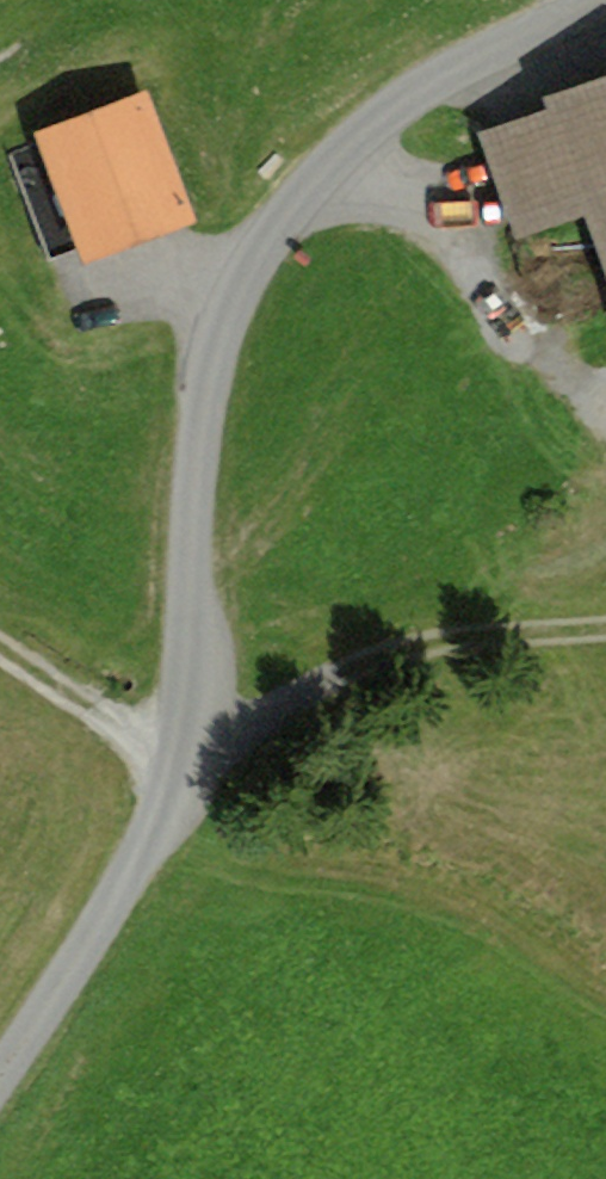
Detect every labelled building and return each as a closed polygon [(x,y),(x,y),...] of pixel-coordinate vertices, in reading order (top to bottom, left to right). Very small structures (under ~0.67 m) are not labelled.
[(486,123),(530,239),(605,210),(605,77),(486,123)] [(153,89),(35,131),(84,269),(202,228),(153,89)]
